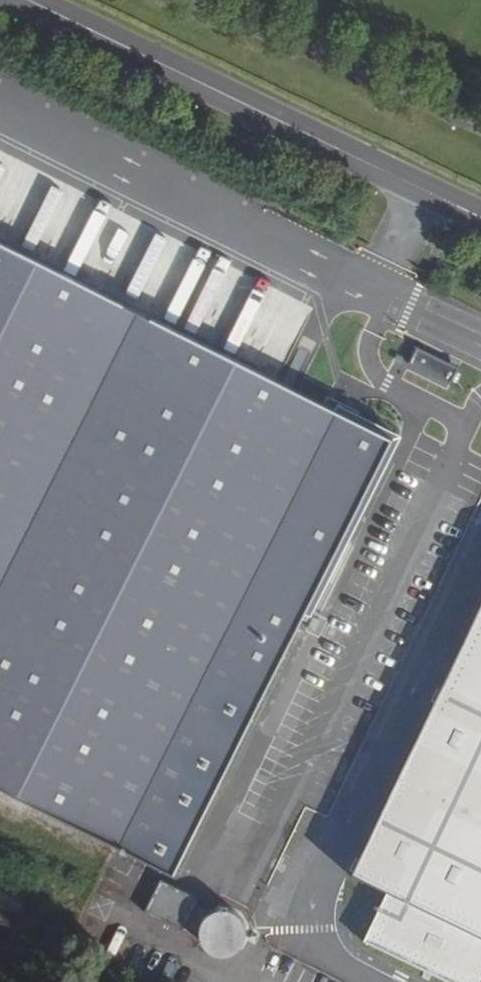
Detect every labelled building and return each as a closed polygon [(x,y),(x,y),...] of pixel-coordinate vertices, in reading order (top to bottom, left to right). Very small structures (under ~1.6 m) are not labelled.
[(173,873),(204,811),(406,403),(0,209),(0,786),(173,873)] [(408,363),(448,380),(455,363),(415,346),(408,363)] [(353,869),(480,931),(480,605),(353,869)] [(179,925),(193,894),(157,878),(143,909),(179,925)] [(216,959),(247,931),(216,896),(194,916),(190,912),(181,920),(216,959)]
